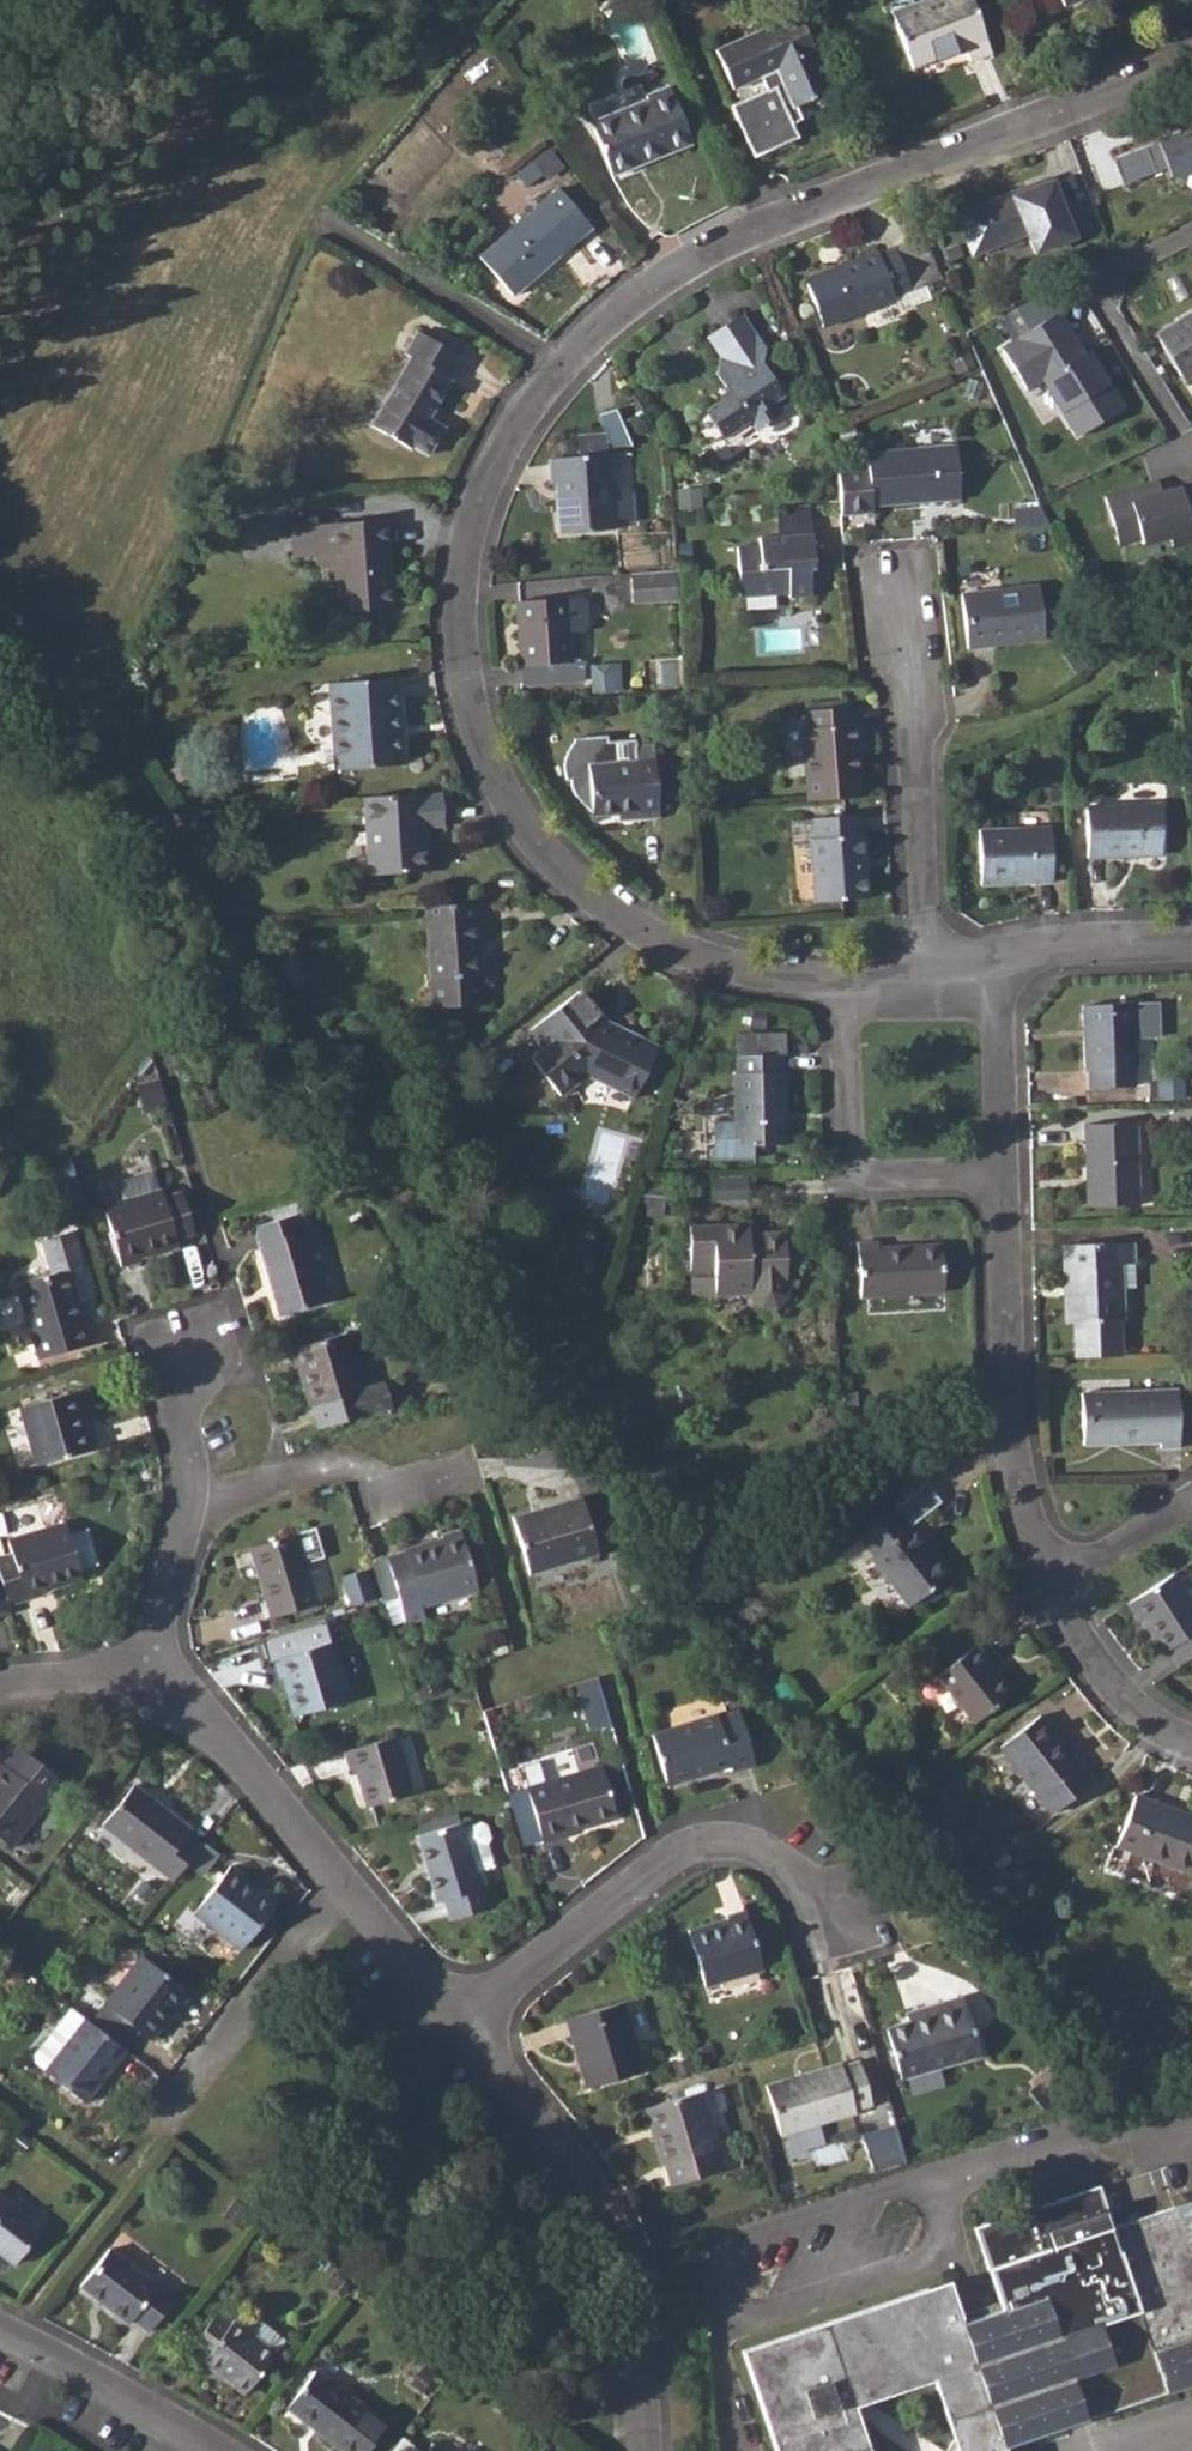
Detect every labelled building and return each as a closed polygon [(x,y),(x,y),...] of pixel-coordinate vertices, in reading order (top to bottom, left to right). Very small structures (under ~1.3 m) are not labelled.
[(893,13),(914,68),(965,47),(972,60),(992,52),(972,0),(927,0),(893,13)] [(799,14),(716,50),(733,89),(777,69),(794,107),(833,90),(799,14)] [(646,100),(590,123),(609,170),(647,155),(649,159),(692,142),(669,86),(645,95),(646,100)] [(1112,161),(1124,189),(1170,171),(1174,181),(1191,174),(1191,129),(1112,161)] [(539,184),(564,164),(550,147),(525,167),(539,184)] [(955,217),(972,257),(1029,233),(1041,260),(1084,241),(1058,180),(1009,201),(1012,208),(995,215),(989,202),(955,217)] [(543,202),(479,257),(513,296),(576,241),(543,202)] [(844,271),(808,285),(824,327),(897,301),(895,296),(912,289),(897,250),(881,256),(879,252),(842,267),(844,271)] [(1081,441),(1128,411),(1062,306),(994,349),(1023,396),(1044,383),(1081,441)] [(707,408),(705,410),(729,444),(754,429),(752,426),(764,418),(766,420),(781,411),(774,400),(784,393),(762,360),(765,346),(743,312),(707,335),(720,358),(716,372),(725,387),(723,397),(707,408)] [(1142,382),(1173,364),(1184,382),(1191,377),(1191,313),(1156,334),(1163,345),(1132,364),(1142,382)] [(410,357),(370,425),(411,449),(414,445),(428,453),(443,428),(429,419),(452,378),(448,376),(460,355),(418,331),(404,353),(410,357)] [(968,352),(953,359),(959,372),(975,366),(968,352)] [(957,445),(868,452),(869,467),(839,469),(841,502),(838,503),(840,514),(872,512),(871,506),(961,500),(957,445)] [(607,455),(549,458),(550,484),(557,484),(560,533),(613,530),(607,455)] [(1129,502),(1143,545),(1191,529),(1191,531),(1191,482),(1129,502)] [(781,529),(812,529),(812,506),(781,506),(781,529)] [(1041,506),(1015,508),(1016,531),(1051,529),(1047,521),(1041,506)] [(386,520),(331,524),(334,556),(338,614),(392,609),(386,520)] [(759,545),(738,546),(741,597),(791,594),(791,598),(813,596),(811,570),(816,570),(813,534),(759,537),(759,545)] [(661,576),(631,579),(632,603),(662,600),(661,576)] [(1040,585),(961,594),(968,649),(1046,639),(1040,585)] [(569,634),(567,598),(516,601),(521,669),(526,669),(527,686),(588,681),(587,663),(571,664),(569,634)] [(622,661),(591,664),(594,691),(624,688),(622,661)] [(397,678),(329,684),(335,770),(402,765),(397,678)] [(804,730),(808,777),(815,776),(816,794),(830,793),(829,776),(861,773),(858,725),(853,725),(853,707),(806,710),(807,728),(804,730)] [(657,801),(654,743),(636,744),(635,737),(607,739),(607,732),(573,734),(573,739),(573,742),(569,749),(566,755),(565,761),(564,768),(565,774),(568,780),(572,780),(572,783),(574,789),(576,795),(580,800),(585,806),(593,812),(593,816),(640,814),(640,802),(657,801)] [(422,794),(366,798),(371,875),(427,872),(425,827),(442,826),(441,796),(423,797),(422,794)] [(1160,804),(1086,807),(1089,858),(1162,855),(1160,804)] [(813,820),(793,822),(795,844),(811,842),(815,902),(868,898),(864,835),(860,835),(858,814),(813,818),(813,820)] [(1050,827),(979,831),(981,885),(1053,883),(1050,827)] [(482,902),(425,907),(432,1012),(482,1008),(478,923),(482,923),(482,902)] [(573,996),(530,1031),(543,1049),(531,1059),(561,1095),(570,1089),(586,1075),(633,1098),(658,1047),(625,1032),(622,1038),(597,1026),(573,996)] [(1136,1042),(1135,1008),(1134,1004),(1082,1006),(1085,1070),(1089,1070),(1090,1088),(1134,1086),(1134,1068),(1136,1068),(1136,1042)] [(749,1055),(749,1032),(735,1032),(736,1073),(733,1073),(734,1146),(787,1145),(786,1073),(783,1072),(783,1054),(777,1054),(749,1055)] [(1137,1123),(1084,1125),(1087,1207),(1138,1205),(1137,1123)] [(127,1200),(105,1207),(122,1268),(141,1262),(141,1259),(179,1247),(177,1240),(195,1234),(183,1191),(165,1197),(162,1189),(157,1170),(121,1182),(127,1200)] [(296,1214),(254,1228),(280,1316),(326,1302),(305,1229),(301,1231),(296,1214)] [(749,1225),(689,1227),(690,1276),(714,1276),(714,1294),(749,1294),(749,1297),(761,1308),(777,1307),(787,1296),(785,1235),(749,1236),(749,1225)] [(51,1274),(17,1285),(39,1359),(95,1341),(87,1318),(84,1318),(69,1268),(85,1263),(76,1231),(42,1241),(51,1274)] [(881,1241),(859,1243),(861,1296),(945,1292),(943,1245),(881,1248),(881,1241)] [(1132,1243),(1063,1245),(1065,1323),(1122,1320),(1120,1265),(1133,1264),(1132,1243)] [(349,1331),(290,1349),(295,1369),(298,1368),(309,1407),(312,1406),(318,1429),(391,1407),(384,1382),(367,1388),(349,1331)] [(77,1390),(20,1408),(37,1467),(98,1447),(92,1428),(90,1429),(77,1390)] [(1177,1390),(1082,1393),(1084,1438),(1116,1438),(1116,1444),(1159,1442),(1160,1448),(1180,1449),(1177,1390)] [(581,1497),(511,1519),(528,1574),(597,1553),(581,1497)] [(894,1505),(858,1535),(873,1554),(870,1556),(909,1606),(951,1573),(912,1522),(909,1525),(894,1505)] [(8,1540),(12,1554),(25,1596),(26,1600),(46,1594),(45,1590),(83,1579),(66,1522),(8,1540)] [(402,1552),(386,1557),(407,1625),(424,1621),(421,1608),(477,1591),(459,1529),(440,1534),(440,1537),(402,1548),(402,1552)] [(297,1533),(249,1548),(269,1616),(317,1601),(297,1533)] [(367,1570),(346,1573),(350,1602),(372,1598),(367,1570)] [(0,1574),(0,1615),(11,1612),(0,1574)] [(1127,1603),(1137,1620),(1140,1618),(1163,1653),(1168,1650),(1179,1665),(1191,1657),(1191,1606),(1172,1574),(1127,1603)] [(332,1642),(272,1660),(278,1679),(282,1678),(293,1717),(350,1700),(332,1642)] [(977,1643),(936,1675),(974,1723),(1010,1693),(987,1663),(991,1659),(977,1643)] [(598,1675),(577,1681),(591,1729),(612,1723),(598,1675)] [(715,1716),(651,1736),(666,1784),(728,1764),(731,1769),(753,1763),(738,1712),(716,1718),(715,1716)] [(1039,1715),(1000,1746),(1051,1812),(1090,1781),(1039,1715)] [(395,1735),(343,1751),(349,1771),(355,1769),(366,1807),(412,1794),(395,1735)] [(11,1848),(61,1779),(13,1739),(0,1759),(0,1840),(11,1848)] [(525,1789),(530,1804),(540,1839),(541,1842),(566,1835),(565,1831),(615,1817),(600,1766),(525,1789)] [(103,1824),(173,1881),(199,1847),(187,1837),(192,1829),(136,1784),(103,1824)] [(1115,1845),(1191,1873),(1191,1872),(1191,1815),(1135,1794),(1115,1845)] [(459,1823),(416,1836),(436,1903),(443,1901),(448,1921),(492,1908),(482,1869),(488,1867),(490,1861),(486,1843),(489,1840),(485,1824),(479,1820),(460,1826),(459,1823)] [(230,1865),(194,1912),(241,1950),(279,1900),(264,1888),(261,1891),(230,1865)] [(726,1919),(687,1930),(704,1988),(763,1971),(745,1910),(725,1915),(726,1919)] [(142,1956),(89,2021),(126,2050),(139,2032),(151,2040),(177,2008),(180,2010),(191,1995),(142,1956)] [(923,2017),(886,2028),(901,2079),(980,2056),(962,1997),(920,2009),(923,2017)] [(623,2002),(564,2020),(585,2089),(643,2071),(623,2002)] [(63,2049),(46,2071),(85,2102),(127,2051),(126,2050),(89,2021),(72,2008),(49,2038),(63,2049)] [(842,2063),(766,2085),(781,2135),(856,2113),(855,2111),(872,2105),(858,2062),(842,2066),(842,2063)] [(701,2091),(641,2110),(647,2128),(650,2128),(662,2166),(719,2150),(701,2091)] [(897,2122),(864,2131),(875,2169),(907,2160),(897,2122)] [(776,2450),(870,2450),(855,2407),(934,2380),(957,2450),(1006,2450),(1004,2446),(1191,2384),(1191,2200),(1171,2207),(1127,2221),(1111,2226),(1097,2186),(975,2228),(1000,2310),(992,2313),(971,2320),(962,2323),(948,2282),(742,2352),(776,2450)] [(14,2266),(42,2231),(0,2197),(0,2254),(14,2266)] [(110,2250),(82,2286),(130,2324),(134,2320),(149,2332),(175,2300),(110,2250)] [(217,2311),(189,2348),(203,2358),(202,2361),(245,2395),(286,2343),(284,2341),(261,2323),(257,2327),(239,2313),(231,2323),(217,2311)] [(287,2407),(341,2450),(340,2450),(366,2450),(386,2425),(316,2370),(287,2407)]
